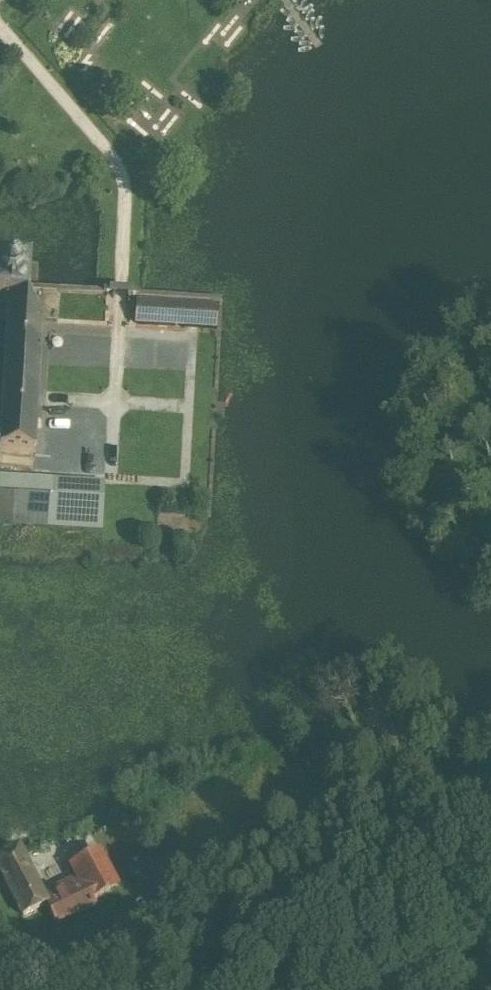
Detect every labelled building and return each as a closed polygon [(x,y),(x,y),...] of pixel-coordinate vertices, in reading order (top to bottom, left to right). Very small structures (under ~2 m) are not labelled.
[(10,305),(0,413),(0,451),(38,456),(43,324),(27,302),(29,272),(0,270),(0,304),(10,305)] [(220,308),(138,302),(137,324),(219,329),(220,308)] [(104,530),(107,482),(0,477),(0,524),(104,530)] [(0,856),(0,868),(23,916),(46,904),(47,904),(47,902),(20,847),(0,856)] [(98,851),(73,863),(84,884),(92,899),(93,899),(117,887),(98,851)] [(84,884),(47,902),(47,904),(46,904),(55,924),(95,904),(93,899),(92,899),(84,884)]
